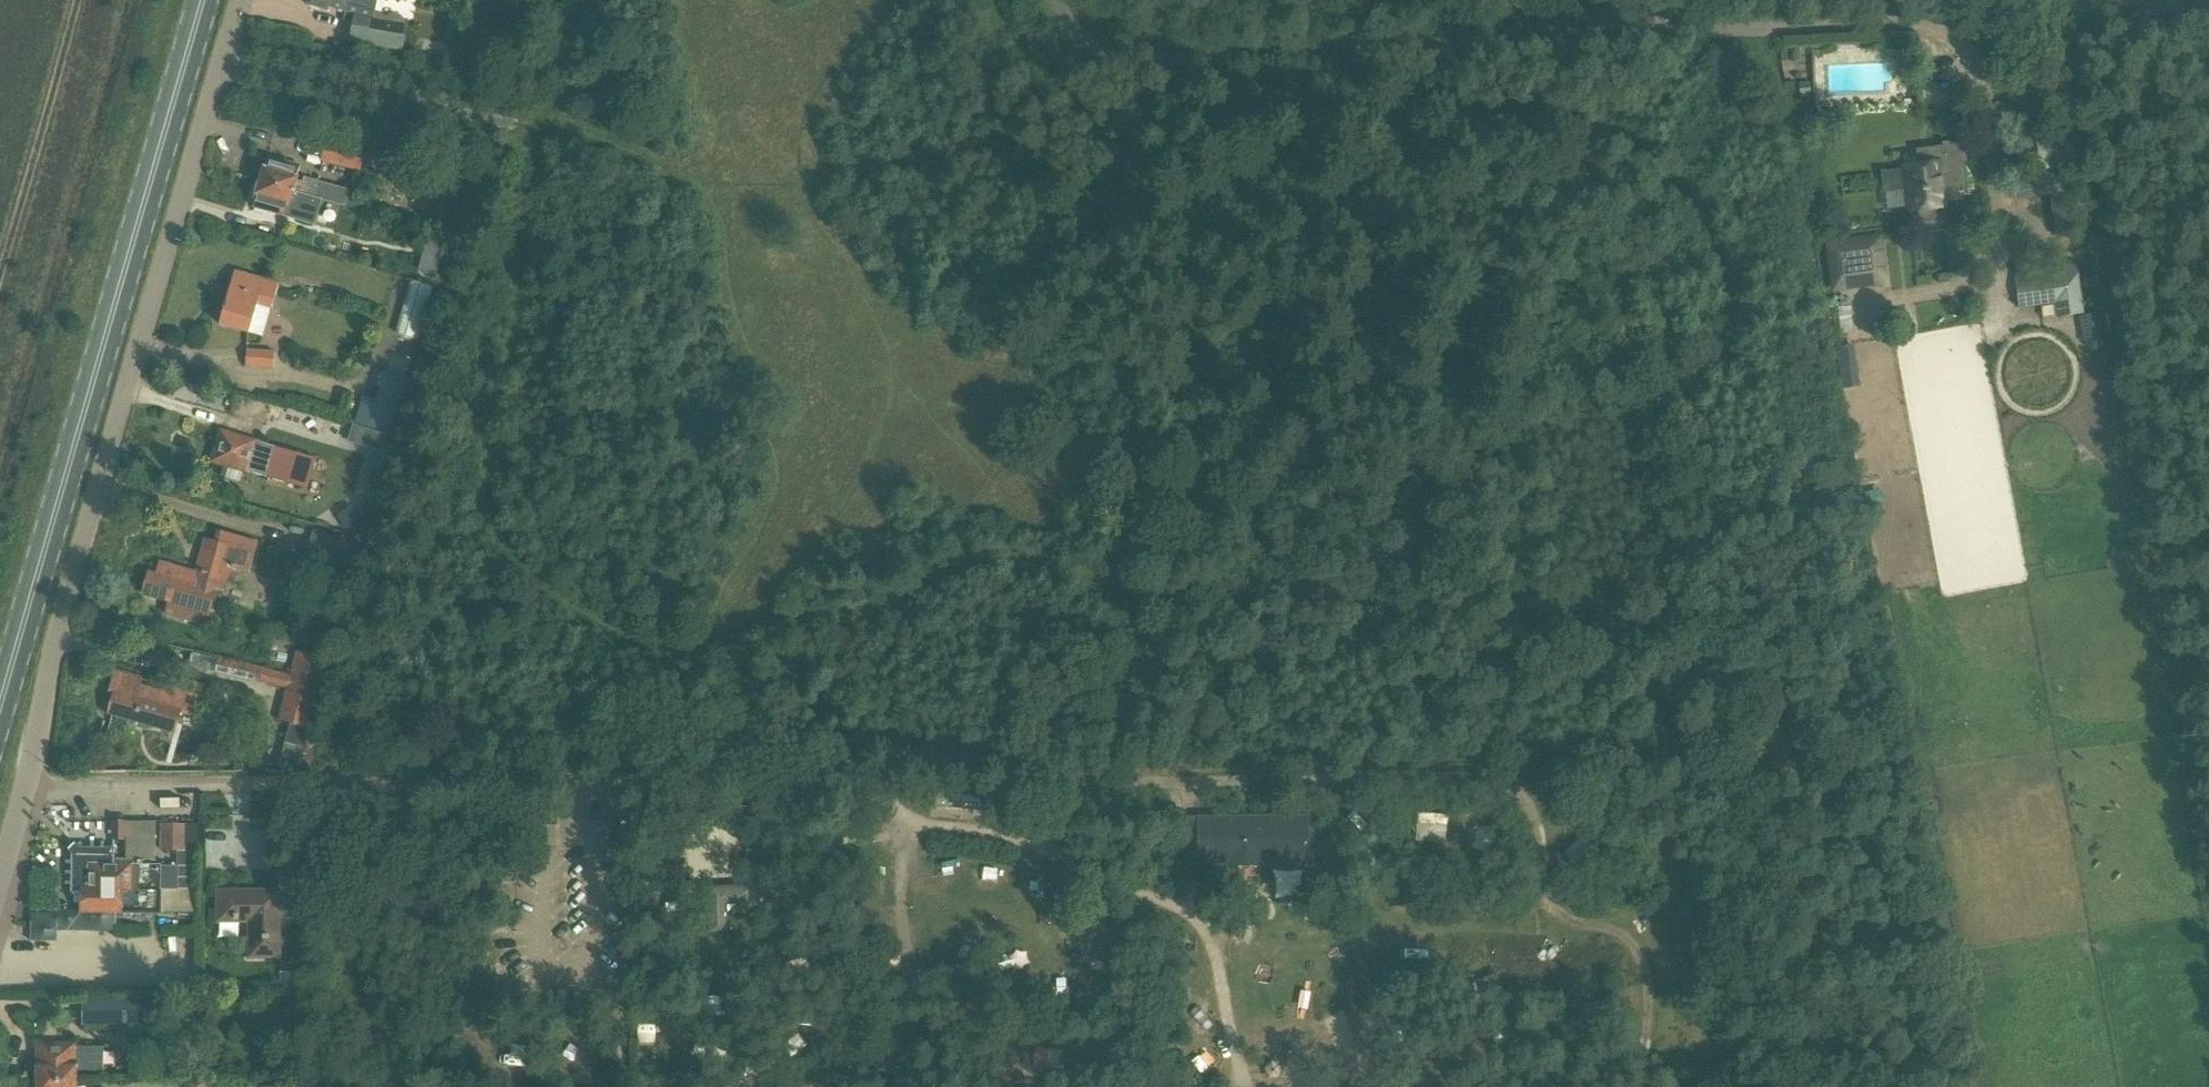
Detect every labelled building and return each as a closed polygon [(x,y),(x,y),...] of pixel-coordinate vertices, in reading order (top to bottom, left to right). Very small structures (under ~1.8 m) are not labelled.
[(375,16),(379,0),(309,0),(313,6),(318,7),(322,4),(348,11),(357,12),(351,42),(404,52),(409,22),(375,16)] [(496,12),(488,48),(506,52),(513,15),(496,12)] [(335,42),(334,50),(349,53),(351,45),(335,42)] [(327,142),(321,162),(362,171),(363,163),(374,165),(377,154),(366,151),(327,142)] [(1905,173),(1883,175),(1885,194),(1907,191),(1912,232),(1947,228),(1943,191),(1966,189),(1963,164),(1967,164),(1966,160),(1965,157),(1964,155),(1961,152),(1958,149),(1954,147),(1952,146),(1949,146),(1946,145),(1944,146),(1944,149),(1928,151),(1916,152),(1918,166),(1904,168),(1905,173)] [(267,161),(261,183),(322,199),(323,200),(359,210),(363,194),(305,178),(304,184),(296,182),(301,165),(270,156),(269,161),(267,161)] [(2069,172),(2015,180),(2018,201),(2072,192),(2069,172)] [(261,183),(256,202),(258,203),(256,207),(269,211),(269,207),(285,212),(284,216),(315,225),(322,199),(261,183)] [(430,190),(428,200),(446,205),(449,195),(430,190)] [(437,204),(433,219),(443,222),(447,207),(437,204)] [(426,259),(440,263),(448,236),(433,232),(426,259)] [(1880,237),(1828,245),(1835,290),(1886,283),(1880,237)] [(2078,273),(2077,264),(2014,273),(2020,310),(2055,304),(2057,319),(2085,315),(2079,273),(2078,273)] [(250,333),(258,306),(272,310),(279,283),(235,271),(226,302),(225,301),(223,307),(224,308),(220,324),(250,333)] [(433,288),(413,282),(398,335),(418,341),(433,288)] [(1839,345),(1836,346),(1843,387),(1846,386),(1860,384),(1853,343),(1839,345)] [(275,368),(276,352),(247,351),(246,366),(275,368)] [(377,387),(381,388),(403,394),(408,378),(382,370),(377,387)] [(365,396),(364,399),(357,423),(392,434),(403,394),(381,388),(378,400),(365,396)] [(269,477),(270,473),(309,484),(316,461),(276,449),(277,446),(226,431),(223,440),(219,439),(213,461),(229,466),(226,477),(242,482),(245,470),(269,477)] [(352,508),(339,517),(347,530),(361,521),(352,508)] [(150,572),(143,595),(168,602),(165,615),(207,626),(217,590),(226,593),(233,569),(235,570),(235,569),(248,573),(257,540),(218,529),(214,542),(206,539),(196,572),(162,562),(159,575),(150,572)] [(358,544),(314,530),(306,558),(351,570),(358,544)] [(297,652),(291,675),(305,679),(311,655),(297,652)] [(305,679),(323,683),(328,660),(311,655),(305,679)] [(310,729),(312,730),(323,683),(305,679),(291,675),(219,659),(215,672),(287,688),(279,722),(289,725),(310,729)] [(196,719),(202,695),(165,685),(163,694),(142,687),(144,680),(117,672),(112,691),(116,692),(109,715),(137,723),(140,715),(177,726),(180,714),(196,719)] [(177,726),(140,715),(137,723),(174,735),(177,726)] [(936,807),(982,810),(983,793),(936,790),(936,807)] [(1185,864),(1197,863),(1197,865),(1229,864),(1229,868),(1232,868),(1232,881),(1261,880),(1261,867),(1263,867),(1263,864),(1310,864),(1310,816),(1184,817),(1185,864)] [(125,840),(125,822),(114,822),(114,840),(125,840)] [(162,825),(161,851),(198,851),(199,825),(162,825)] [(74,855),(81,848),(76,844),(69,851),(74,855)] [(81,848),(74,855),(73,891),(84,892),(83,910),(118,911),(118,913),(163,915),(162,890),(162,889),(162,866),(162,865),(136,864),(136,859),(115,859),(115,849),(81,848)] [(180,866),(162,866),(162,889),(179,889),(180,866)] [(732,882),(709,882),(710,934),(732,934),(732,882)] [(294,892),(278,892),(219,892),(219,921),(248,921),(248,959),(279,959),(279,917),(295,917),(294,892)] [(130,1025),(130,998),(82,999),(83,1026),(130,1025)] [(105,1071),(105,1047),(75,1048),(75,1045),(38,1046),(39,1083),(78,1082),(78,1072),(105,1071)]
